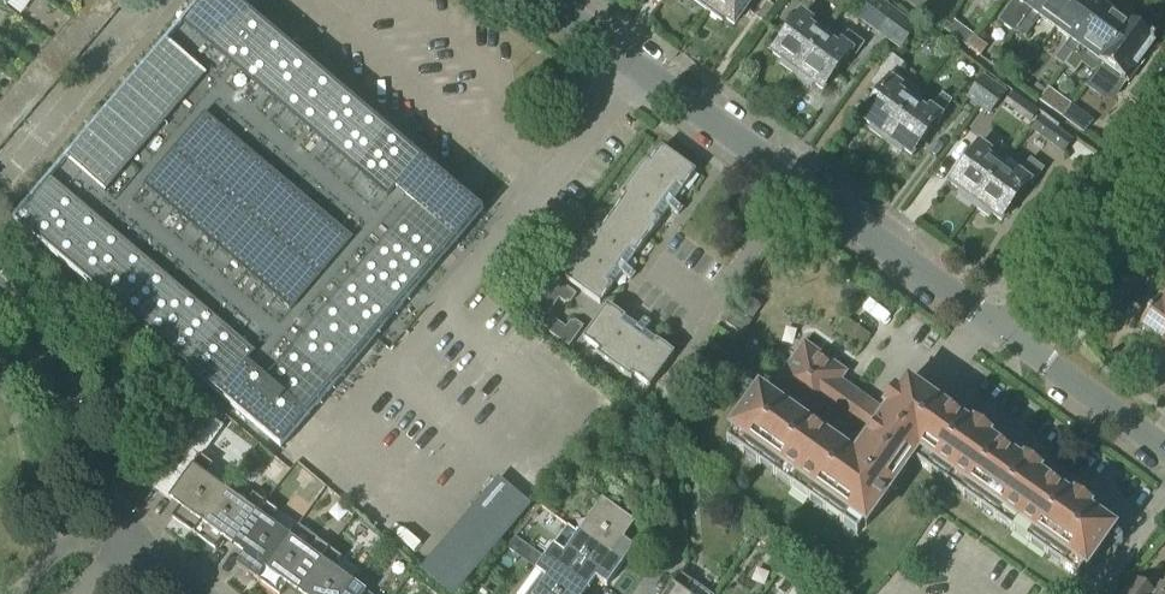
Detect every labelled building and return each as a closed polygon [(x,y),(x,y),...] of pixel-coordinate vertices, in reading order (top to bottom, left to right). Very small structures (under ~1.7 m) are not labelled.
[(234,0),(205,0),(14,224),(281,452),(484,213),(444,179),(456,165),(445,156),(433,170),(234,0)] [(129,0),(92,0),(113,18),(129,0)] [(691,2),(706,13),(715,0),(692,0),(691,2)] [(706,13),(721,24),(724,20),(734,28),(754,0),(715,0),(706,13)] [(880,0),(873,0),(858,20),(889,43),(908,18),(902,13),(900,15),(880,0)] [(999,23),(1015,34),(1017,32),(1032,11),(1041,0),(1016,0),(999,23)] [(1032,11),(1041,18),(1056,29),(1077,0),(1041,0),(1032,11)] [(1055,60),(1065,67),(1080,47),(1106,11),(1096,4),(1098,3),(1099,1),(1098,0),(1077,0),(1056,29),(1070,39),(1055,60)] [(1080,47),(1065,67),(1076,75),(1083,66),(1096,75),(1103,64),(1132,25),(1117,14),(1114,18),(1106,11),(1080,47)] [(795,78),(821,43),(826,36),(801,18),(773,56),(782,63),(780,67),(795,78)] [(908,18),(889,43),(900,51),(916,29),(912,26),(914,22),(908,18)] [(1026,19),(1017,32),(1025,38),(1034,25),(1026,19)] [(1096,75),(1089,85),(1104,96),(1105,97),(1106,97),(1107,97),(1108,98),(1109,97),(1110,97),(1111,97),(1111,96),(1112,95),(1116,89),(1120,92),(1156,43),(1132,25),(1103,64),(1096,75)] [(967,31),(959,42),(967,48),(968,48),(974,38),(975,37),(967,31)] [(821,43),(795,78),(810,89),(813,85),(823,93),(851,54),(855,57),(862,47),(848,37),(836,54),(821,43)] [(974,38),(968,48),(981,57),(988,48),(974,38)] [(884,143),(910,108),(915,101),(920,93),(897,76),(905,66),(892,57),(871,86),(882,94),(862,121),(871,128),(869,132),(884,143)] [(981,84),(968,101),(979,109),(995,87),(989,82),(984,79),(981,84)] [(995,87),(979,109),(990,116),(1006,94),(1001,91),(1004,88),(998,83),(995,87)] [(1051,108),(1060,96),(1049,88),(1041,100),(1051,108)] [(910,108),(884,143),(899,154),(902,150),(912,158),(952,104),(942,97),(930,113),(915,101),(910,108)] [(1073,105),(1065,117),(1085,132),(1095,121),(1093,119),(1097,113),(1086,105),(1081,111),(1073,105)] [(1066,155),(1074,144),(1058,133),(1061,129),(1044,116),(1033,131),(1066,155)] [(999,173),(1008,161),(983,143),(951,186),(960,193),(958,196),(973,208),(999,173)] [(634,181),(666,204),(677,189),(683,193),(696,175),(662,150),(650,166),(647,164),(634,181)] [(999,173),(973,208),(989,219),(991,216),(1001,223),(1029,185),(1032,188),(1044,172),(1030,162),(1023,172),(1008,161),(999,173)] [(655,219),(666,204),(634,181),(622,198),(625,201),(614,216),(648,241),(661,224),(655,219)] [(587,246),(619,269),(630,254),(636,258),(648,241),(614,216),(603,232),(599,229),(587,246)] [(607,285),(619,269),(587,246),(574,264),(578,266),(566,282),(600,307),(613,289),(607,285)] [(556,281),(547,293),(554,298),(563,286),(556,281)] [(563,286),(554,298),(558,301),(559,300),(561,301),(569,290),(563,286)] [(569,290),(561,301),(565,304),(571,303),(576,295),(569,290)] [(547,293),(543,299),(554,307),(558,301),(554,298),(547,293)] [(1164,347),(1164,296),(1161,302),(1158,300),(1138,328),(1164,347)] [(543,299),(539,305),(550,313),(554,307),(543,299)] [(738,315),(748,322),(760,307),(749,299),(738,315)] [(535,310),(546,318),(547,316),(550,313),(539,305),(535,310)] [(614,370),(637,338),(622,327),(626,321),(608,308),(583,342),(600,354),(597,358),(614,370)] [(741,337),(750,323),(736,313),(726,326),(741,337)] [(539,327),(547,333),(555,321),(547,316),(546,318),(539,327)] [(547,333),(553,337),(561,326),(555,321),(547,333)] [(567,330),(577,337),(583,328),(576,323),(570,324),(566,329),(567,330)] [(553,337),(559,341),(563,336),(567,330),(566,329),(561,326),(553,337)] [(563,336),(572,343),(577,337),(567,330),(563,336)] [(559,341),(569,348),(572,343),(563,336),(559,341)] [(637,338),(614,370),(632,383),(634,379),(650,391),(675,356),(657,344),(653,350),(637,338)] [(733,435),(727,444),(743,455),(746,451),(776,472),(773,476),(810,503),(813,498),(842,519),(839,523),(857,536),(863,527),(866,529),(914,463),(931,475),(934,471),(947,480),(944,484),(964,499),(967,495),(996,516),(993,520),(1031,547),(1034,542),(1064,564),(1061,568),(1077,580),(1083,571),(1087,573),(1115,534),(1088,515),(1091,511),(1076,500),(1074,504),(1039,479),(1041,475),(1026,464),(1023,468),(988,443),(991,439),(976,428),(973,432),(937,407),(944,397),(926,383),(919,394),(908,386),(900,398),(896,395),(886,410),(889,413),(886,417),(840,383),(845,375),(805,347),(777,387),(817,416),(823,407),(870,440),(855,461),(760,393),(731,434),(733,435)] [(195,535),(226,492),(208,478),(215,468),(202,458),(170,501),(182,510),(174,520),(195,535)] [(464,586),(529,508),(499,482),(423,572),(449,593),(456,593),(464,586)] [(319,500),(333,510),(340,500),(326,489),(319,500)] [(235,548),(266,505),(254,496),(247,506),(226,492),(195,535),(217,551),(224,541),(235,548)] [(579,535),(623,567),(639,546),(628,538),(636,527),(592,495),(583,508),(593,516),(579,535)] [(298,528),(279,514),(266,505),(235,548),(246,556),(238,566),(259,582),(291,538),(298,528)] [(259,582),(275,593),(284,593),(289,587),(298,593),(300,593),(331,551),(298,528),(291,538),(259,582)] [(579,535),(572,530),(557,552),(551,548),(543,558),(581,586),(589,591),(596,581),(607,590),(623,567),(579,535)] [(759,540),(770,548),(777,539),(767,531),(759,540)] [(354,584),(335,571),(343,560),(331,551),(300,593),(347,593),(354,584)] [(589,591),(581,586),(543,558),(518,593),(587,593),(589,591)] [(696,584),(682,575),(668,593),(709,593),(696,584)] [(1136,581),(1127,593),(1153,593),(1136,581)] [(354,584),(347,593),(367,593),(354,584)]
